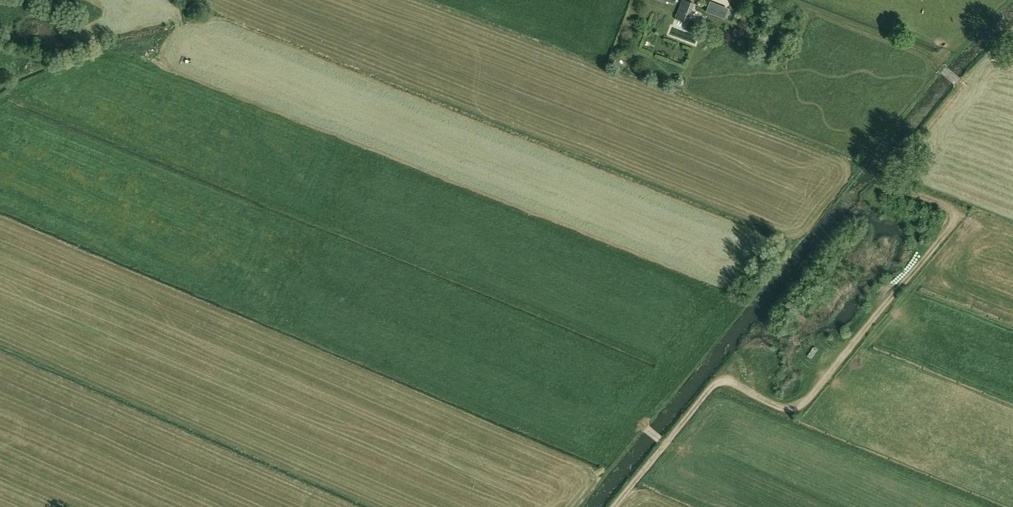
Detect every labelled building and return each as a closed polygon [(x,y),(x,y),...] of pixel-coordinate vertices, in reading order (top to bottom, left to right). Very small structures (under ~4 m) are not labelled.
[(675,17),(687,22),(697,26),(700,19),(689,15),(694,3),(685,0),(681,0),(675,17)] [(719,5),(715,15),(723,18),(727,8),(719,5)]
